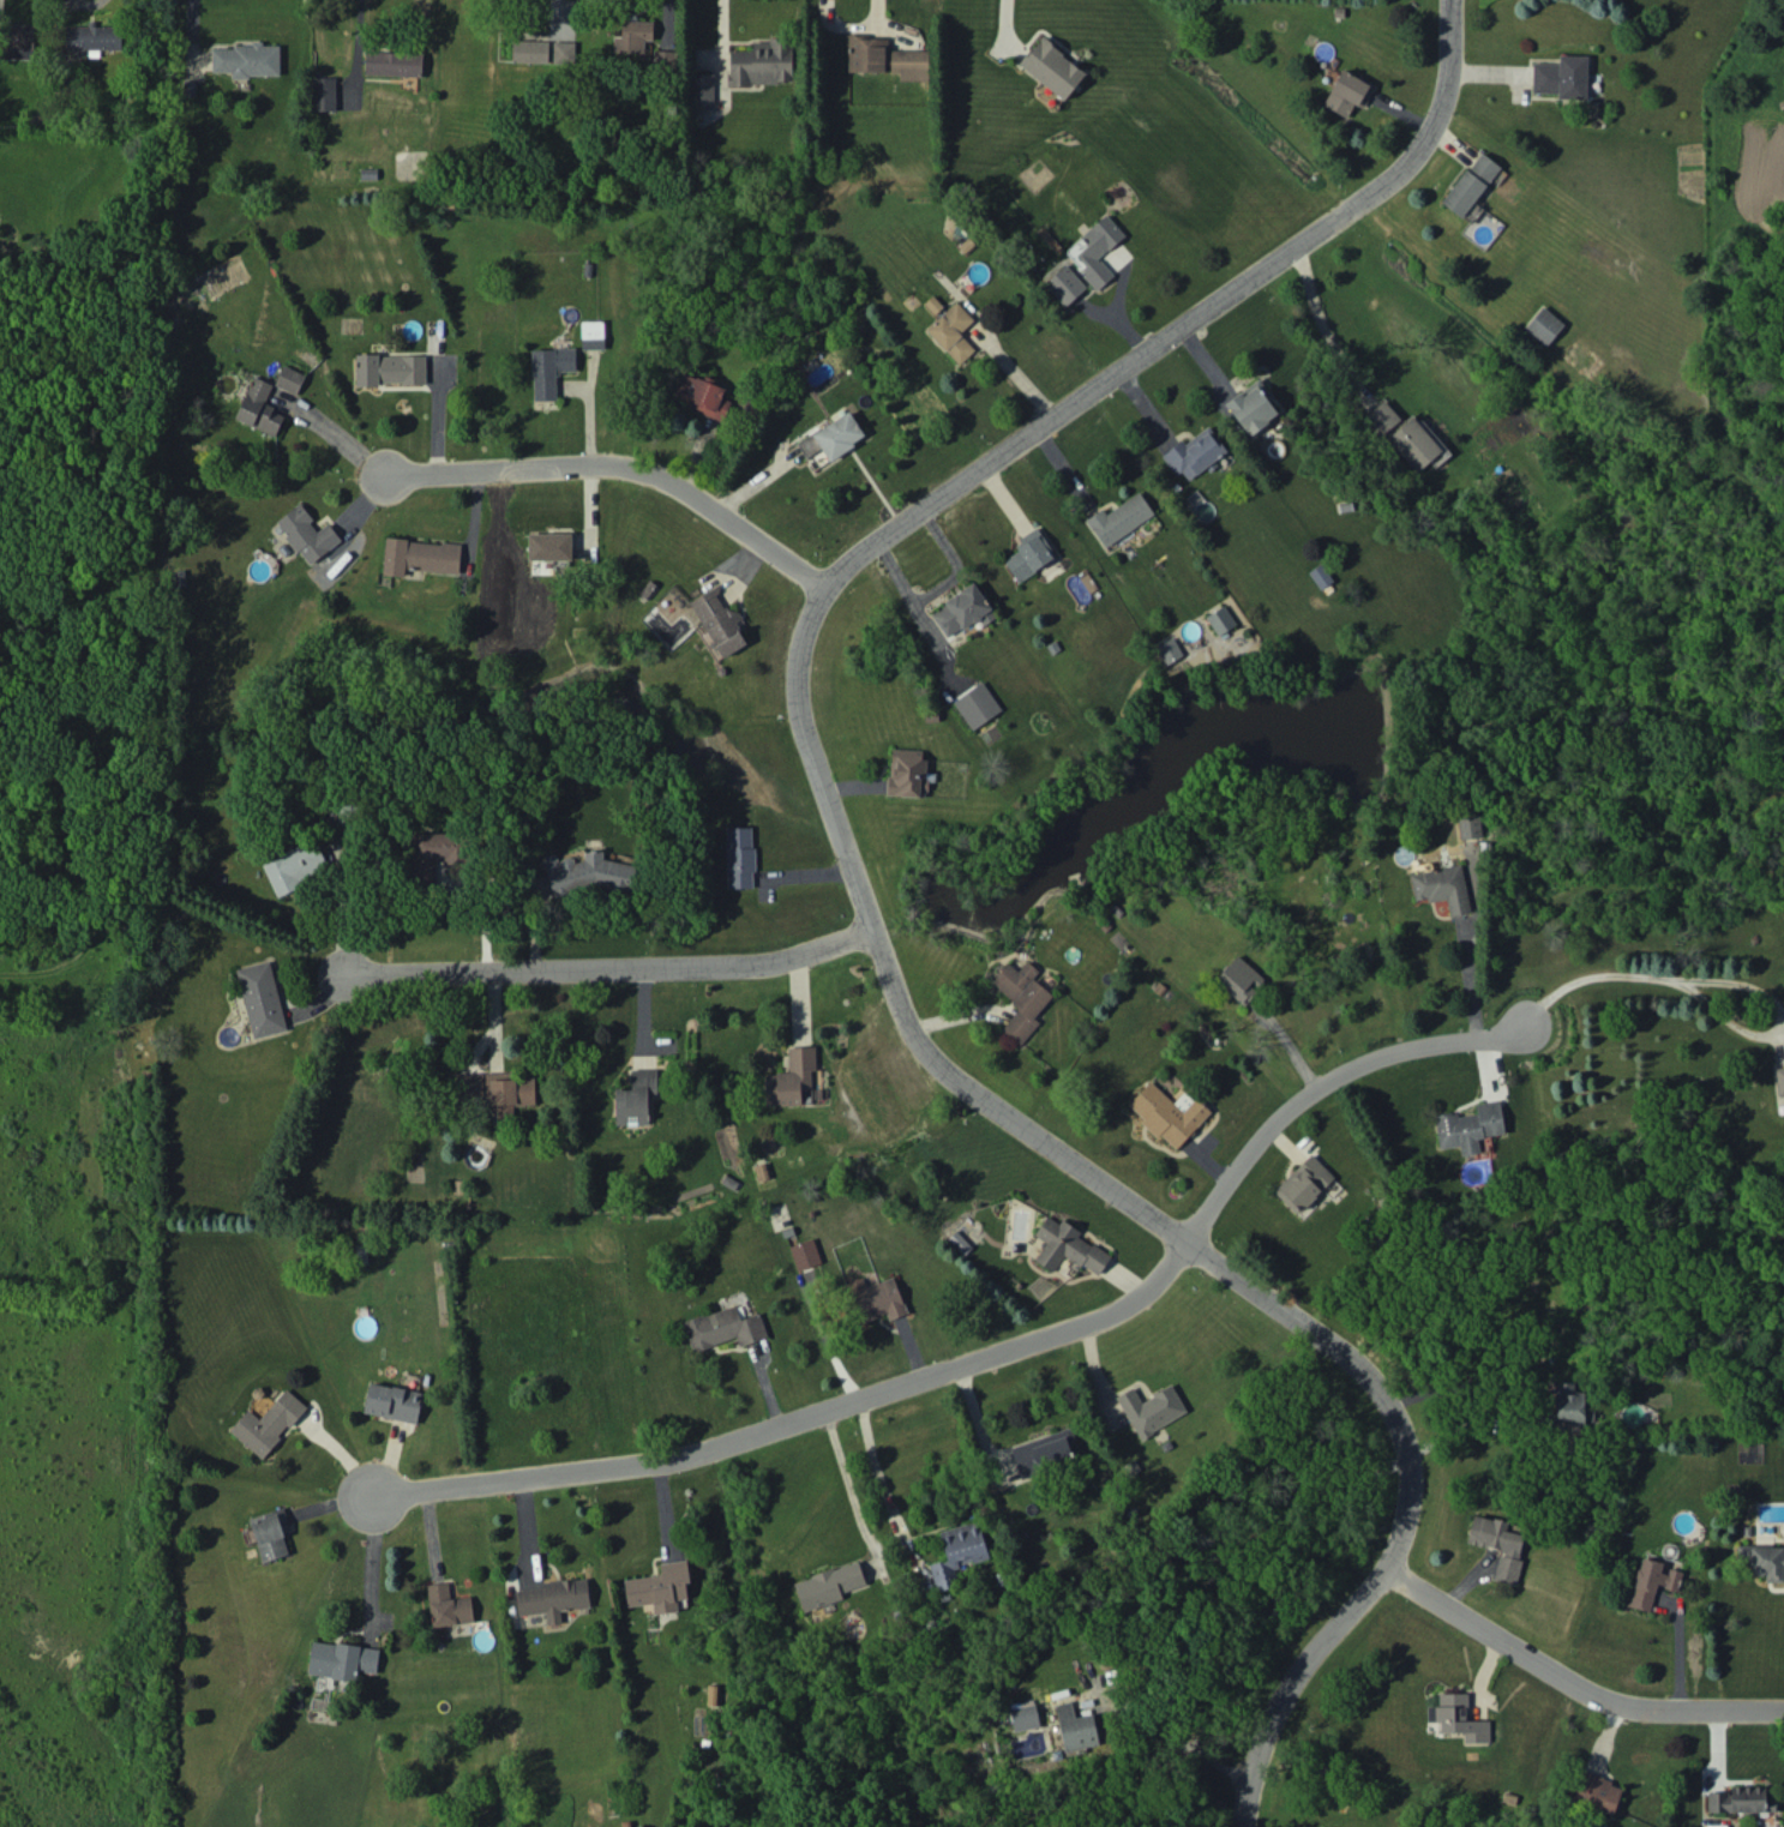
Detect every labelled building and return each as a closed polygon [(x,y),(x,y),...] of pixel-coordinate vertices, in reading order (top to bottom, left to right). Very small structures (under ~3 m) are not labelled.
[(653,39),(654,21),(622,20),(622,36),(614,36),(614,59),(644,60),(645,39),(653,39)] [(35,24),(3,23),(2,57),(33,59),(35,24)] [(121,50),(121,26),(94,26),(94,25),(66,24),(65,49),(121,50)] [(848,71),(889,71),(889,79),(928,79),(928,49),(888,50),(888,36),(848,36),(848,71)] [(1066,99),(1086,71),(1040,37),(1019,65),(1066,99)] [(549,40),(513,39),(512,61),(548,62),(549,40)] [(793,83),(792,39),(753,40),(753,50),(729,51),(730,84),(793,83)] [(575,41),(554,41),(553,61),(575,62),(575,41)] [(280,45),(263,45),(212,45),(213,72),(232,71),(232,76),(280,76),(280,45)] [(676,50),(654,50),(654,68),(675,68),(676,50)] [(422,76),(423,52),(366,51),(365,74),(422,76)] [(1559,63),(1533,62),(1532,92),(1558,93),(1557,98),(1586,98),(1588,55),(1559,54),(1559,63)] [(1347,117),(1354,103),(1364,108),(1375,84),(1341,69),(1324,106),(1347,117)] [(714,73),(693,73),(693,104),(714,104),(714,73)] [(336,110),(335,76),(314,77),(315,110),(336,110)] [(1441,201),(1461,217),(1501,167),(1481,151),(1441,201)] [(1125,235),(1106,213),(1082,234),(1090,243),(1076,254),(1086,266),(1080,270),(1097,290),(1114,275),(1099,258),(1125,235)] [(1065,306),(1086,287),(1065,263),(1044,283),(1065,306)] [(974,318),(955,300),(926,331),(960,364),(975,348),(960,334),(974,318)] [(1564,323),(1542,305),(1523,328),(1546,346),(1564,323)] [(581,320),(581,348),(605,348),(604,320),(581,320)] [(533,348),(534,400),(557,399),(556,372),(576,371),(575,348),(533,348)] [(356,383),(426,383),(426,354),(356,355),(356,383)] [(275,385),(298,393),(305,373),(282,365),(275,385)] [(726,387),(683,371),(672,399),(724,419),(731,401),(722,397),(726,387)] [(236,421),(277,434),(284,412),(264,405),(272,383),(251,376),(236,421)] [(1225,403),(1250,435),(1278,413),(1263,392),(1267,389),(1259,378),(1225,403)] [(1401,418),(1384,399),(1365,415),(1382,434),(1401,418)] [(822,448),(829,459),(866,437),(850,410),(797,442),(806,457),(822,448)] [(1436,467),(1450,453),(1414,413),(1388,438),(1418,471),(1430,460),(1436,467)] [(1184,482),(1207,467),(1228,453),(1209,425),(1184,443),(1182,440),(1163,453),(1184,482)] [(1106,513),(1103,508),(1086,518),(1105,547),(1154,514),(1139,491),(1106,513)] [(342,540),(329,522),(317,531),(309,521),(313,519),(301,502),(276,520),(308,565),(342,540)] [(1057,556),(1037,527),(1014,542),(1019,549),(1004,559),(1018,581),(1057,556)] [(572,532),(529,533),(529,560),(572,560),(572,532)] [(383,574),(405,576),(405,569),(459,572),(461,543),(386,538),(383,574)] [(1320,589),(1333,582),(1323,563),(1309,569),(1320,589)] [(930,611),(947,638),(979,617),(984,624),(997,616),(975,582),(930,611)] [(691,600),(720,657),(748,643),(736,621),(742,618),(736,605),(727,609),(715,587),(691,600)] [(1206,616),(1219,635),(1237,624),(1224,604),(1206,616)] [(1183,655),(1173,637),(1156,647),(1166,664),(1183,655)] [(952,700),(972,729),(1002,709),(982,680),(952,700)] [(888,795),(925,796),(927,749),(890,748),(888,795)] [(1461,839),(1482,837),(1479,815),(1458,818),(1461,839)] [(753,827),(727,827),(728,888),(754,888),(753,827)] [(412,833),(414,880),(435,880),(435,863),(469,862),(469,831),(412,833)] [(263,862),(277,894),(330,872),(316,839),(263,862)] [(635,864),(604,859),(602,851),(593,850),(585,852),(584,859),(575,862),(573,855),(558,860),(556,853),(543,856),(554,897),(579,889),(582,890),(598,886),(634,892),(637,882),(634,873),(635,864)] [(1415,902),(1447,896),(1450,915),(1470,911),(1461,863),(1410,873),(1415,902)] [(1246,1003),(1265,976),(1235,954),(1216,981),(1246,1003)] [(287,1029),(271,960),(237,968),(253,1037),(287,1029)] [(991,983),(1020,1007),(999,1032),(1018,1048),(1040,1022),(1034,1017),(1053,994),(1033,977),(1039,970),(1027,960),(1018,970),(1008,962),(991,983)] [(788,1047),(789,1072),(764,1073),(764,1105),(802,1104),(801,1089),(812,1089),(811,1071),(816,1071),(815,1046),(788,1047)] [(1778,1096),(1783,1095),(1783,1066),(1774,1067),(1778,1096)] [(657,1068),(632,1069),(632,1088),(615,1088),(616,1125),(649,1124),(648,1093),(658,1093),(657,1068)] [(536,1104),(535,1077),(514,1077),(514,1071),(488,1072),(488,1105),(496,1104),(496,1117),(514,1117),(514,1105),(536,1104)] [(484,1102),(483,1072),(463,1073),(463,1102),(484,1102)] [(1127,1105),(1175,1150),(1210,1112),(1186,1089),(1174,1102),(1150,1080),(1127,1105)] [(1505,1133),(1500,1099),(1476,1103),(1477,1111),(1435,1116),(1439,1148),(1460,1145),(1461,1155),(1480,1152),(1478,1137),(1505,1133)] [(1335,1176),(1310,1153),(1273,1191),(1298,1214),(1335,1176)] [(1110,1255),(1078,1235),(1081,1230),(1061,1218),(1059,1222),(1047,1215),(1035,1235),(1046,1241),(1035,1260),(1054,1271),(1064,1254),(1099,1275),(1110,1255)] [(949,1237),(964,1255),(972,1248),(957,1230),(949,1237)] [(789,1246),(798,1270),(821,1262),(813,1238),(789,1246)] [(894,1277),(866,1286),(862,1277),(847,1282),(861,1322),(887,1313),(889,1319),(907,1313),(894,1277)] [(768,1337),(760,1312),(742,1318),(737,1304),(684,1320),(693,1350),(737,1337),(740,1346),(768,1337)] [(422,1392),(370,1381),(364,1412),(416,1423),(422,1392)] [(1557,1423),(1585,1422),(1584,1391),(1574,1392),(1574,1382),(1556,1382),(1557,1423)] [(1138,1437),(1187,1414),(1173,1384),(1140,1400),(1134,1387),(1118,1394),(1138,1437)] [(263,1458),(306,1405),(285,1388),(260,1418),(248,1408),(229,1431),(263,1458)] [(1012,1444),(1020,1478),(1062,1467),(1063,1471),(1082,1465),(1073,1428),(1012,1444)] [(263,1562),(290,1553),(282,1529),(290,1527),(283,1506),(249,1518),(263,1562)] [(1515,1585),(1525,1535),(1506,1530),(1508,1521),(1473,1514),(1467,1542),(1500,1550),(1494,1581),(1515,1585)] [(989,1558),(978,1520),(940,1531),(947,1559),(929,1564),(936,1591),(957,1585),(952,1568),(989,1558)] [(1740,1546),(1740,1557),(1753,1557),(1753,1574),(1765,1574),(1766,1582),(1783,1581),(1783,1575),(1783,1546),(1740,1546)] [(1650,1611),(1656,1585),(1677,1590),(1682,1570),(1665,1567),(1666,1562),(1639,1556),(1628,1606),(1650,1611)] [(624,1578),(628,1606),(653,1603),(654,1613),(678,1611),(677,1599),(687,1598),(686,1582),(690,1582),(687,1559),(660,1562),(661,1574),(624,1578)] [(841,1592),(866,1585),(859,1561),(794,1581),(803,1611),(843,1599),(841,1592)] [(518,1615),(547,1612),(547,1624),(561,1623),(560,1609),(590,1607),(588,1578),(542,1581),(543,1587),(516,1589),(518,1615)] [(473,1622),(471,1595),(450,1598),(449,1582),(428,1584),(432,1626),(473,1622)] [(308,1675),(354,1680),(355,1670),(376,1672),(379,1648),(312,1640),(308,1675)] [(1489,1720),(1466,1720),(1466,1692),(1439,1693),(1439,1706),(1427,1706),(1427,1721),(1441,1721),(1441,1732),(1464,1731),(1464,1742),(1489,1742),(1489,1720)] [(1016,1731),(1040,1725),(1033,1698),(1009,1704),(1016,1731)] [(1064,1751),(1099,1745),(1093,1714),(1075,1717),(1072,1701),(1056,1703),(1064,1751)] [(1623,1785),(1583,1770),(1572,1799),(1612,1814),(1623,1785)] [(1708,1812),(1775,1811),(1775,1800),(1765,1800),(1765,1786),(1731,1786),(1731,1792),(1708,1792),(1708,1812)]
